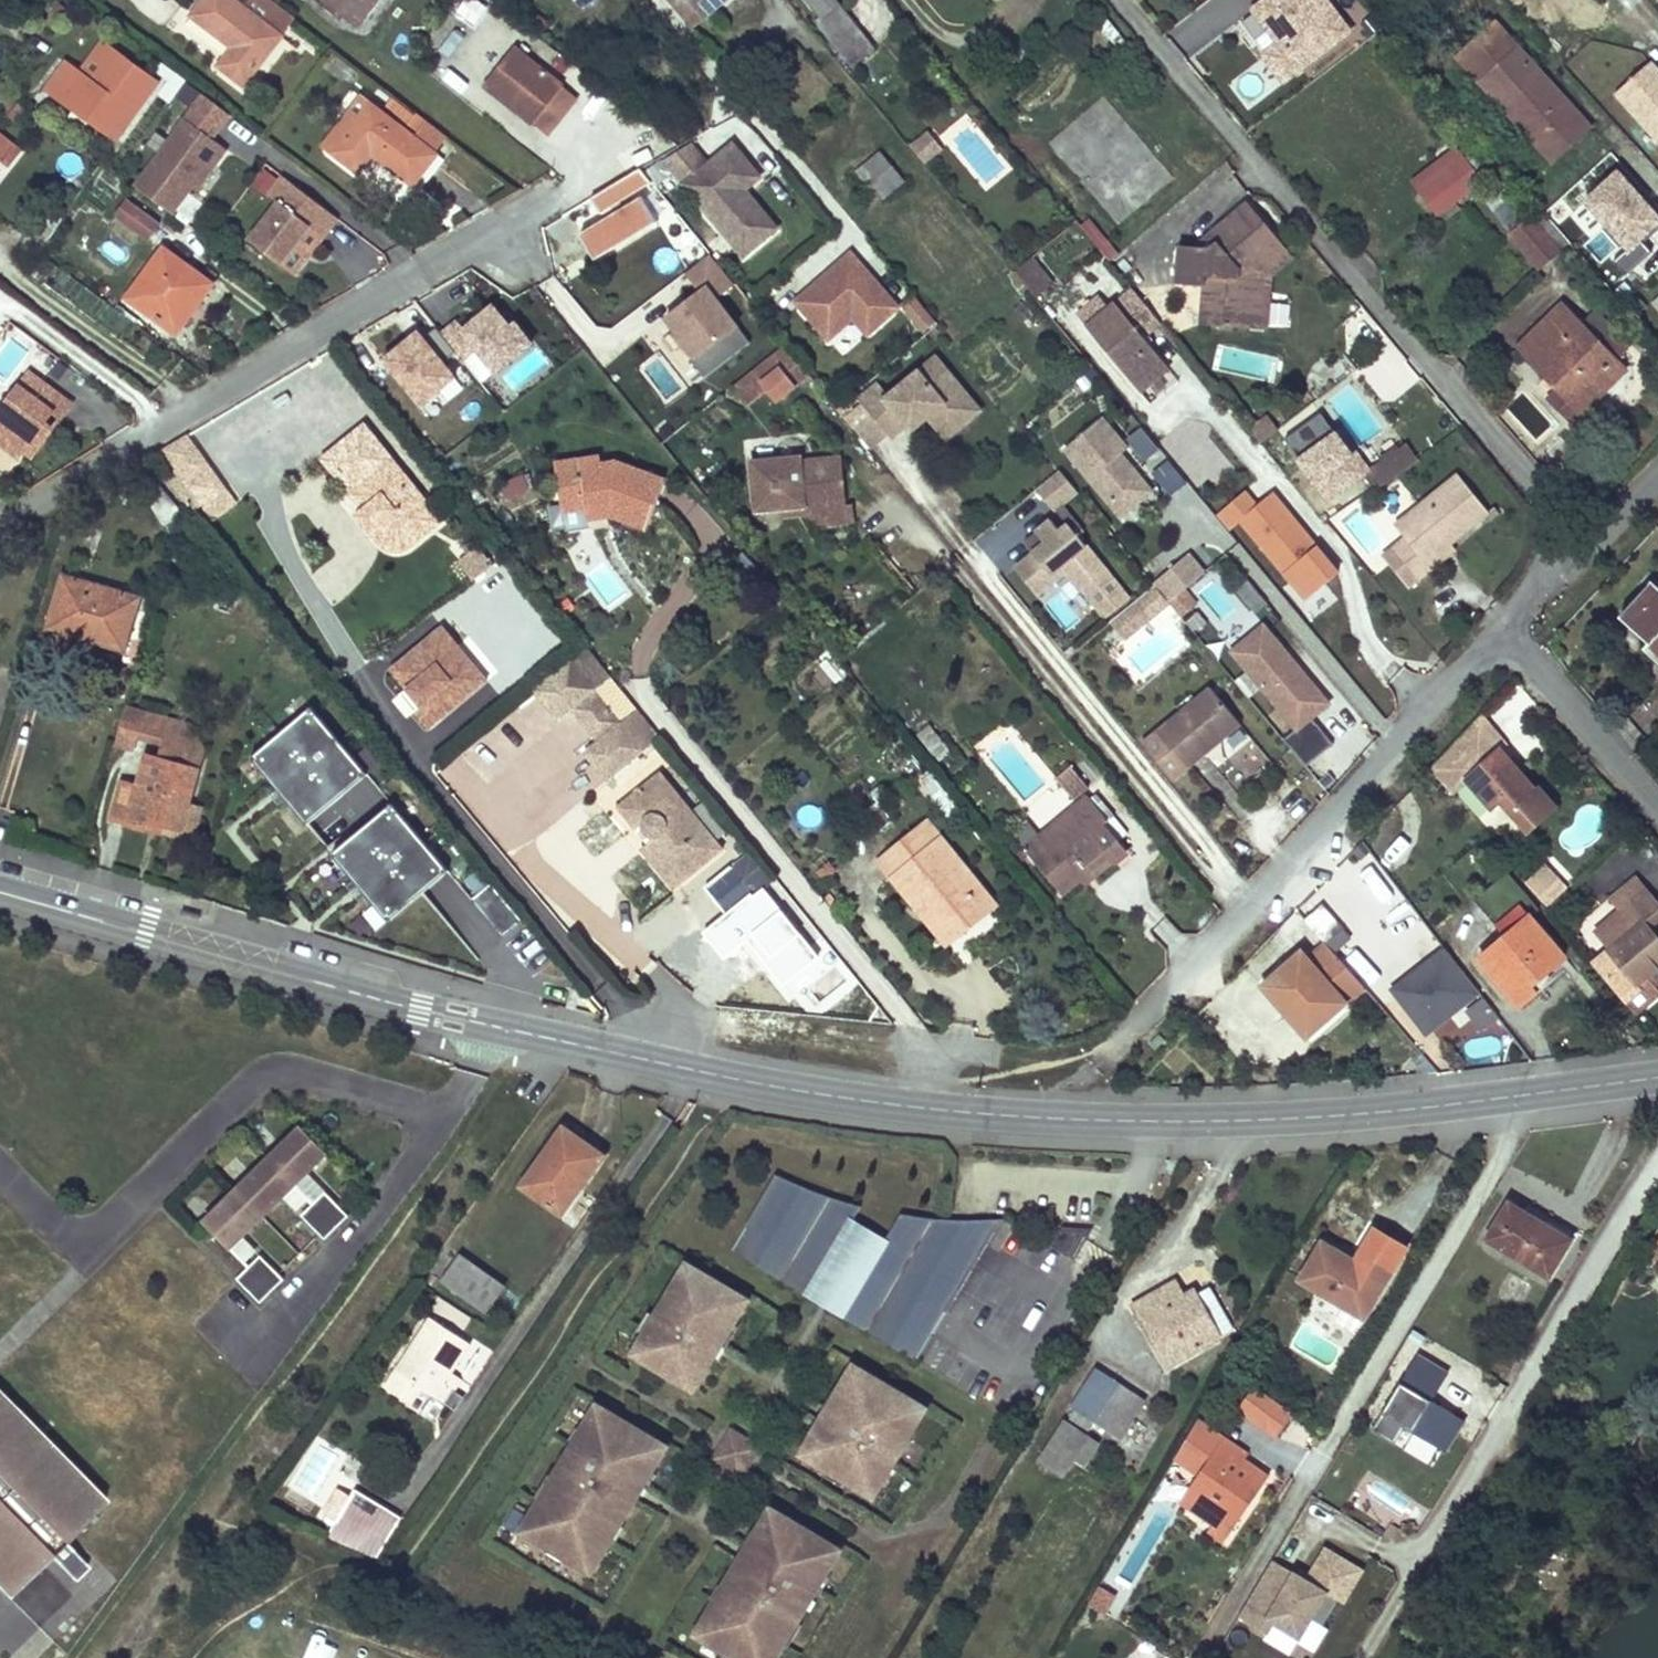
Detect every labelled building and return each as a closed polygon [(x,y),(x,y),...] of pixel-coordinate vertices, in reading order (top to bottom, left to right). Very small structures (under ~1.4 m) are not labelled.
[(193,13),(235,46),(221,62),(246,82),(281,36),(235,0),(204,0),(193,13)] [(270,0),(235,0),(281,36),(294,19),(270,0)] [(363,23),(380,0),(332,0),(363,23)] [(691,25),(706,15),(701,8),(710,0),(671,0),(691,25)] [(822,17),(818,21),(855,65),(875,47),(837,0),(809,0),(822,17)] [(1284,86),(1353,34),(1327,0),(1263,0),(1250,10),(1275,46),(1261,55),(1284,86)] [(1590,128),(1495,24),(1458,58),(1553,161),(1590,128)] [(69,62),(50,87),(118,136),(158,82),(114,50),(92,78),(69,62)] [(487,52),(472,71),(534,120),(565,84),(522,51),(507,68),(487,52)] [(1623,87),(1657,125),(1657,55),(1623,87)] [(335,151),(371,103),(362,96),(326,144),(335,151)] [(396,97),(384,113),(437,153),(448,138),(396,97)] [(371,103),(335,151),(360,170),(373,152),(413,184),(437,153),(384,113),(371,103)] [(185,117),(136,186),(172,213),(194,183),(210,160),(215,164),(227,148),(185,117)] [(929,129),(909,142),(923,162),(943,149),(929,129)] [(7,164),(19,148),(0,134),(0,159),(7,164)] [(766,234),(734,195),(743,187),(758,175),(731,142),(707,162),(691,143),(663,157),(742,254),(766,234)] [(876,147),(855,170),(883,197),(905,173),(876,147)] [(1657,225),(1657,206),(1611,151),(1557,197),(1594,240),(1595,238),(1625,273),(1653,249),(1643,238),(1657,225)] [(1465,159),(1422,191),(1439,214),(1483,182),(1465,159)] [(210,160),(194,183),(199,186),(215,164),(210,160)] [(652,181),(640,165),(591,197),(600,212),(604,210),(608,215),(579,232),(595,258),(658,220),(643,195),(621,207),(618,201),(652,181)] [(250,239),(281,263),(310,224),(323,235),(339,216),(285,175),(271,194),(279,201),(250,239)] [(775,226),(743,187),(734,195),(766,234),(775,226)] [(1188,246),(1186,283),(1209,285),(1209,323),(1259,326),(1260,276),(1260,270),(1260,269),(1289,244),(1252,202),(1214,232),(1222,242),(1216,247),(1188,246)] [(134,204),(126,215),(153,234),(161,223),(134,204)] [(1108,261),(1119,252),(1091,215),(1080,223),(1108,261)] [(1533,219),(1514,236),(1539,269),(1560,251),(1533,219)] [(1260,269),(1260,270),(1278,272),(1299,255),(1289,244),(1260,269)] [(164,250),(129,297),(177,331),(189,316),(182,309),(204,279),(164,250)] [(898,305),(851,250),(796,298),(829,336),(853,314),(868,331),(898,305)] [(693,361),(705,378),(751,343),(717,299),(736,284),(709,252),(686,270),(701,291),(667,316),(696,356),(693,361)] [(1032,256),(1015,271),(1029,288),(1036,296),(1053,282),(1032,256)] [(1260,276),(1259,326),(1272,326),(1273,278),(1260,276)] [(1161,318),(1131,282),(1110,300),(1095,312),(1112,332),(1102,341),(1140,386),(1169,362),(1145,331),(1161,318)] [(1095,312),(1110,300),(1100,288),(1074,309),(1102,341),(1112,332),(1095,312)] [(939,322),(917,295),(904,306),(927,332),(939,322)] [(454,322),(440,333),(460,356),(481,383),(531,342),(514,323),(509,327),(492,304),(461,331),(454,322)] [(1565,308),(1527,346),(1564,384),(1558,390),(1547,401),(1571,426),(1627,372),(1565,308)] [(844,350),(864,335),(854,322),(834,337),(844,350)] [(440,333),(436,327),(421,338),(415,332),(382,360),(419,405),(453,377),(445,368),(460,356),(440,333)] [(783,342),(733,385),(750,405),(767,390),(778,403),(811,374),(783,342)] [(1521,352),(1558,390),(1564,384),(1527,346),(1521,352)] [(16,457),(30,437),(35,431),(64,392),(72,398),(82,384),(40,351),(0,406),(0,415),(10,423),(0,436),(0,445),(16,457)] [(860,398),(892,437),(907,425),(912,430),(929,417),(939,408),(948,419),(972,399),(936,356),(891,394),(880,381),(860,398)] [(64,392),(35,431),(43,438),(72,398),(64,392)] [(939,408),(929,417),(946,438),(981,410),(972,399),(948,419),(939,408)] [(1060,454),(1121,525),(1155,495),(1119,459),(1129,449),(1102,418),(1060,454)] [(357,491),(394,461),(367,428),(324,463),(351,496),(357,491)] [(1360,504),(1423,461),(1412,445),(1349,489),(1360,504)] [(799,455),(752,459),(754,491),(773,508),(809,505),(815,508),(847,506),(843,457),(801,460),(799,455)] [(652,529),(669,483),(622,464),(605,468),(604,459),(560,466),(568,515),(587,511),(611,506),(617,508),(613,516),(652,529)] [(425,531),(441,518),(394,461),(357,491),(369,508),(363,513),(376,530),(371,534),(383,549),(386,552),(390,555),(395,556),(400,556),(404,555),(407,553),(430,537),(425,531)] [(1057,510),(1078,488),(1056,467),(1035,491),(1057,510)] [(222,492),(207,469),(184,483),(199,505),(222,492)] [(1500,521),(1465,479),(1403,533),(1413,545),(1399,557),(1430,592),(1468,559),(1463,552),(1500,521)] [(369,508),(357,491),(351,496),(363,513),(369,508)] [(809,505),(773,508),(782,516),(807,515),(819,525),(849,523),(847,506),(815,508),(809,505)] [(613,516),(617,508),(611,506),(587,511),(589,523),(613,516)] [(376,530),(363,513),(358,517),(371,534),(376,530)] [(446,524),(441,518),(425,531),(430,537),(446,524)] [(1413,545),(1403,533),(1389,545),(1399,557),(1413,545)] [(477,581),(495,568),(481,550),(463,563),(477,581)] [(585,578),(610,610),(628,596),(604,564),(585,578)] [(1049,582),(1060,594),(1081,576),(1070,564),(1049,582)] [(1060,594),(1049,582),(1042,573),(1023,589),(1041,610),(1060,594)] [(1216,575),(1198,589),(1222,618),(1239,604),(1216,575)] [(140,599),(62,576),(49,623),(104,639),(101,646),(125,653),(140,599)] [(1622,613),(1649,638),(1655,632),(1657,635),(1657,587),(1652,581),(1622,613)] [(235,590),(223,586),(218,605),(230,608),(235,590)] [(1147,596),(1160,614),(1174,603),(1160,586),(1147,596)] [(1160,614),(1147,596),(1114,621),(1127,640),(1160,614)] [(432,727),(490,676),(442,620),(383,671),(432,727)] [(1228,654),(1299,734),(1330,707),(1265,625),(1228,654)] [(1646,641),(1657,651),(1657,635),(1655,632),(1649,638),(1646,641)] [(593,650),(541,691),(560,717),(573,706),(600,740),(586,750),(609,779),(662,737),(593,650)] [(823,660),(829,680),(845,675),(840,656),(823,660)] [(1140,679),(1130,667),(1120,675),(1130,687),(1140,679)] [(1235,717),(1206,682),(1138,737),(1167,773),(1235,717)] [(128,705),(118,740),(137,746),(139,739),(143,727),(151,724),(153,712),(128,705)] [(312,709),(252,759),(309,826),(369,776),(312,709)] [(1484,711),(1465,731),(1488,758),(1502,746),(1508,740),(1484,711)] [(209,729),(153,712),(151,724),(143,727),(139,739),(165,745),(162,759),(198,769),(209,729)] [(938,738),(926,722),(914,731),(927,747),(938,738)] [(1465,731),(1433,764),(1454,788),(1470,775),(1494,803),(1502,795),(1512,807),(1529,827),(1557,803),(1539,783),(1536,786),(1502,746),(1488,758),(1465,731)] [(198,769),(162,759),(146,755),(138,785),(123,781),(113,815),(153,826),(154,820),(182,827),(190,798),(198,769)] [(1067,759),(1053,771),(1071,792),(1085,781),(1095,772),(1080,755),(1070,763),(1067,759)] [(651,844),(666,862),(669,865),(673,868),(677,869),(682,869),(686,868),(690,866),(692,864),(720,840),(664,772),(621,806),(639,828),(647,822),(651,832),(659,838),(651,844)] [(1086,790),(1104,812),(1121,799),(1103,777),(1086,790)] [(1077,815),(1030,854),(1058,889),(1078,872),(1103,852),(1110,860),(1126,846),(1100,815),(1104,812),(1086,790),(1084,788),(1066,802),(1077,815)] [(195,837),(204,802),(190,798),(182,827),(154,820),(153,826),(195,837)] [(1066,802),(1019,841),(1030,854),(1077,815),(1066,802)] [(395,806),(335,855),(392,923),(452,873),(395,806)] [(924,818),(875,857),(890,875),(899,868),(953,934),(992,902),(924,818)] [(727,848),(720,840),(692,864),(690,866),(686,868),(682,869),(677,869),(673,868),(669,865),(666,862),(651,844),(644,850),(677,890),(727,848)] [(1078,872),(1085,880),(1110,860),(1103,852),(1078,872)] [(1526,881),(1548,904),(1568,885),(1546,861),(1526,881)] [(899,868),(890,875),(944,941),(953,934),(899,868)] [(1508,871),(1476,898),(1507,935),(1481,957),(1520,1004),(1537,988),(1532,982),(1565,954),(1532,915),(1539,908),(1508,871)] [(1592,962),(1629,1005),(1653,986),(1644,976),(1657,964),(1657,937),(1648,924),(1657,916),(1657,902),(1636,875),(1615,892),(1626,905),(1598,928),(1612,945),(1592,962)] [(495,884),(474,896),(497,935),(518,923),(495,884)] [(1327,908),(1316,918),(1331,936),(1329,938),(1350,964),(1364,952),(1327,908)] [(1278,970),(1258,988),(1299,1034),(1339,1000),(1345,1006),(1364,989),(1325,943),(1285,978),(1278,970)] [(1389,988),(1426,1034),(1480,992),(1443,946),(1389,988)] [(1629,1005),(1636,1014),(1657,994),(1657,992),(1653,986),(1629,1005)] [(1299,1034),(1305,1041),(1345,1006),(1339,1000),(1299,1034)] [(301,1129),(203,1225),(228,1251),(325,1155),(301,1129)] [(564,1129),(522,1186),(560,1213),(579,1188),(576,1185),(599,1154),(564,1129)] [(780,1174),(778,1173),(733,1249),(921,1360),(951,1309),(874,1264),(889,1239),(855,1218),(863,1203),(852,1200),(845,1198),(831,1194),(821,1190),(808,1186),(794,1180),(780,1174)] [(323,1195),(300,1218),(323,1241),(347,1218),(323,1195)] [(1545,1228),(1508,1206),(1488,1239),(1549,1276),(1572,1238),(1549,1223),(1545,1228)] [(918,1213),(906,1211),(889,1239),(874,1264),(951,1309),(1007,1215),(1001,1216),(995,1216),(985,1217),(977,1217),(967,1217),(955,1217),(939,1216),(928,1215),(918,1213)] [(1097,1226),(1066,1223),(1064,1227),(1087,1229),(1073,1253),(1079,1257),(1097,1226)] [(1087,1229),(1064,1227),(1055,1243),(1073,1253),(1087,1229)] [(1360,1268),(1323,1246),(1302,1279),(1366,1318),(1389,1279),(1363,1263),(1360,1268)] [(461,1254),(442,1281),(486,1312),(506,1286),(461,1254)] [(259,1258),(236,1281),(259,1304),(282,1281),(259,1258)] [(748,1301),(682,1262),(662,1296),(668,1299),(655,1322),(648,1318),(629,1350),(657,1367),(661,1360),(677,1370),(673,1376),(701,1393),(721,1359),(715,1356),(748,1301)] [(1174,1283),(1133,1306),(1167,1365),(1232,1328),(1210,1287),(1196,1295),(1193,1291),(1181,1298),(1174,1283)] [(668,1299),(662,1296),(648,1318),(655,1322),(668,1299)] [(753,1304),(748,1301),(715,1356),(721,1359),(753,1304)] [(432,1316),(390,1384),(416,1400),(424,1385),(439,1395),(455,1369),(473,1340),(432,1316)] [(677,1370),(661,1360),(657,1367),(673,1376),(677,1370)] [(921,1404),(856,1365),(836,1399),(842,1402),(828,1425),(822,1421),(803,1453),(831,1470),(834,1463),(851,1473),(847,1479),(875,1496),(894,1462),(889,1459),(921,1404)] [(1119,1383),(1096,1368),(1071,1406),(1094,1421),(1119,1383)] [(451,1402),(467,1377),(455,1369),(439,1395),(451,1402)] [(1433,1468),(1465,1420),(1404,1379),(1372,1427),(1433,1468)] [(1262,1392),(1252,1385),(1236,1407),(1246,1414),(1262,1392)] [(1289,1411),(1262,1392),(1246,1414),(1274,1433),(1289,1411)] [(5,1601),(48,1559),(73,1585),(87,1571),(61,1546),(104,1504),(0,1398),(0,1596),(5,1601)] [(842,1402),(836,1399),(822,1421),(828,1425),(842,1402)] [(927,1407),(921,1404),(889,1459),(894,1462),(927,1407)] [(667,1447),(599,1406),(584,1431),(589,1435),(582,1447),(576,1443),(551,1487),(556,1490),(549,1502),(544,1499),(525,1531),(593,1571),(612,1539),(606,1536),(613,1524),(619,1528),(645,1484),(639,1481),(646,1468),(652,1472),(667,1447)] [(1065,1474),(1074,1458),(1087,1465),(1102,1438),(1061,1416),(1037,1459),(1065,1474)] [(1238,1447),(1222,1436),(1197,1420),(1172,1462),(1195,1477),(1188,1489),(1200,1499),(1195,1507),(1215,1520),(1233,1532),(1268,1476),(1242,1459),(1234,1454),(1238,1447)] [(589,1435),(584,1431),(576,1443),(582,1447),(589,1435)] [(758,1446),(733,1431),(718,1456),(743,1471),(758,1446)] [(1246,1452),(1238,1447),(1234,1454),(1242,1459),(1246,1452)] [(851,1473),(834,1463),(831,1470),(847,1479),(851,1473)] [(652,1472),(646,1468),(639,1481),(645,1484),(652,1472)] [(556,1490),(551,1487),(544,1499),(549,1502),(556,1490)] [(1200,1499),(1188,1489),(1179,1503),(1212,1524),(1215,1520),(1195,1507),(1200,1499)] [(350,1497),(338,1521),(374,1541),(379,1532),(376,1530),(388,1509),(372,1499),(368,1506),(350,1497)] [(772,1509),(758,1534),(763,1538),(756,1550),(750,1546),(725,1590),(730,1593),(723,1605),(718,1602),(699,1634),(739,1657),(777,1657),(786,1642),(780,1639),(787,1627),(793,1630),(819,1587),(813,1584),(820,1571),(826,1575),(841,1550),(772,1509)] [(619,1528),(613,1524),(606,1536),(612,1539),(619,1528)] [(763,1538),(758,1534),(750,1546),(756,1550),(763,1538)] [(1309,1574),(1270,1556),(1240,1620),(1268,1633),(1272,1625),(1304,1640),(1326,1594),(1347,1604),(1366,1564),(1323,1545),(1309,1574)] [(826,1575),(820,1571),(813,1584),(819,1587),(826,1575)] [(1107,1615),(1118,1593),(1097,1583),(1087,1605),(1107,1615)] [(730,1593),(725,1590),(718,1602),(723,1605),(730,1593)] [(793,1630),(787,1627),(780,1639),(786,1642),(793,1630)]
